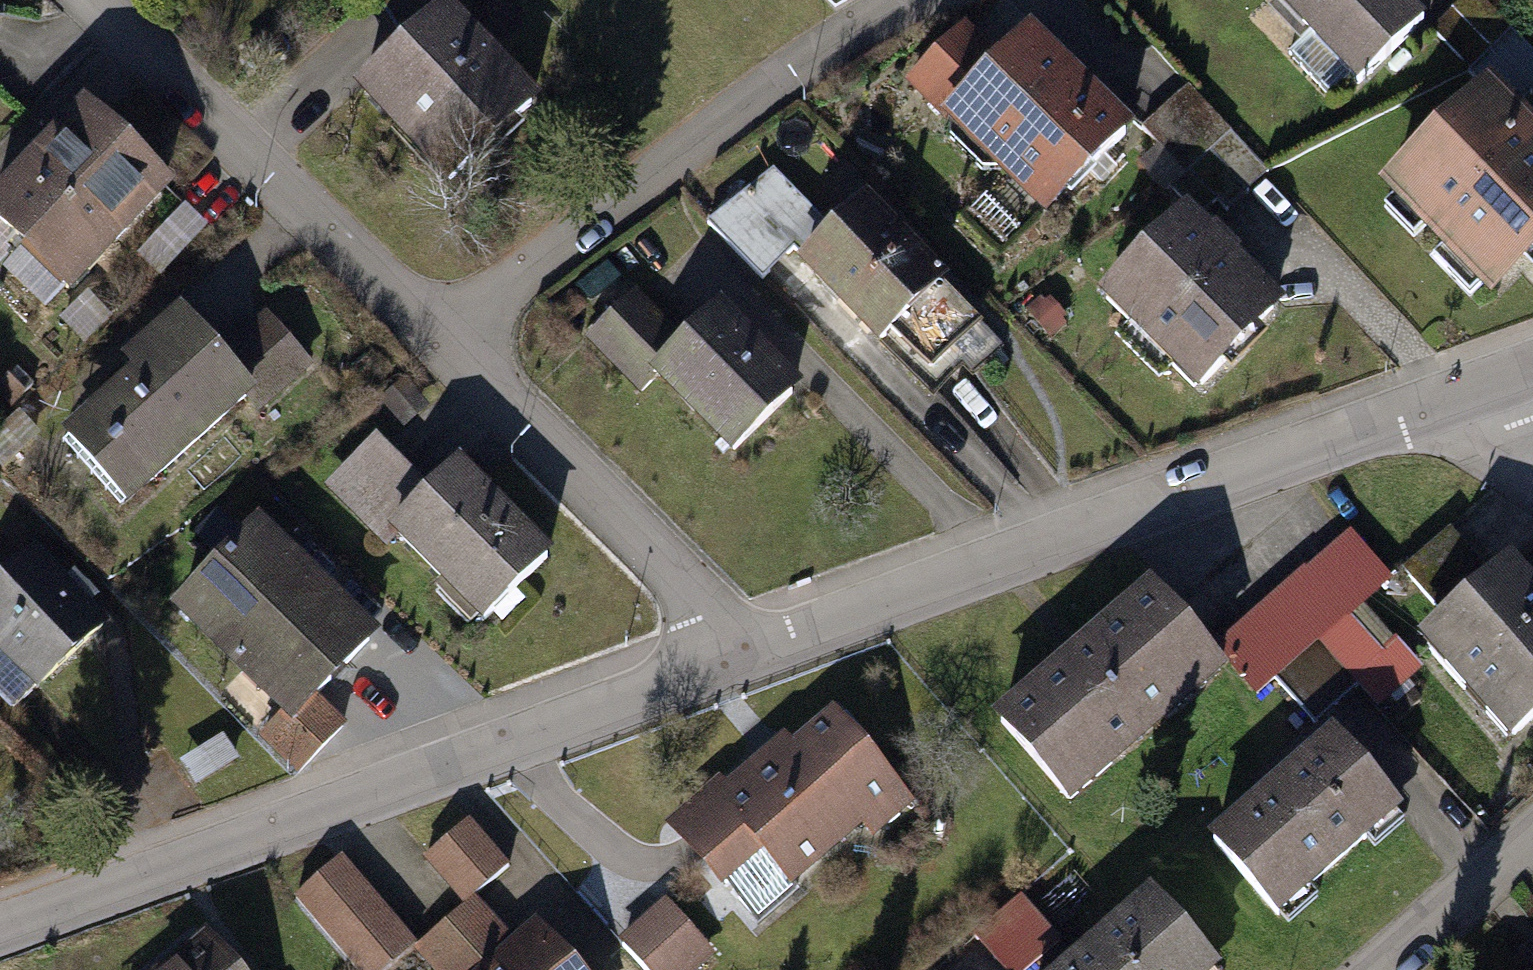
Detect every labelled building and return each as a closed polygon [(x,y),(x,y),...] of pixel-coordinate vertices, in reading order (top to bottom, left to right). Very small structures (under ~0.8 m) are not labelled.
[(448,0),(447,0),(417,29),(364,80),(464,183),(547,103),(448,0)] [(447,0),(389,0),(417,29),(447,0)] [(1409,0),(1288,0),(1362,75),(1424,15),(1409,0)] [(1512,23),(1489,0),(1463,0),(1435,28),(1471,64),(1512,23)] [(911,83),(1050,215),(1137,124),(1040,31),(1010,62),(969,23),(911,83)] [(1471,64),(1490,82),(1513,105),(1532,84),(1532,44),(1512,23),(1471,64)] [(1171,187),(1194,166),(1237,128),(1193,80),(1150,119),(1169,140),(1147,160),(1171,187)] [(1490,82),(1391,181),(1502,290),(1532,259),(1532,124),(1513,105),(1490,82)] [(95,102),(0,202),(0,218),(75,289),(178,181),(95,102)] [(1270,165),(1237,128),(1194,166),(1228,203),(1270,165)] [(796,247),(808,260),(832,237),(769,170),(711,225),(762,279),(796,247)] [(989,333),(867,204),(832,237),(808,260),(929,389),(989,333)] [(1288,305),(1194,207),(1112,285),(1205,383),(1288,305)] [(668,368),(691,347),(642,292),(589,340),(638,394),(668,368)] [(691,347),(668,368),(750,457),(823,390),(742,301),(691,347)] [(133,499),(261,387),(223,344),(189,306),(125,362),(135,373),(71,429),(133,499)] [(262,310),(223,344),(261,387),(270,398),(309,364),(262,310)] [(444,483),(384,429),(333,486),(393,540),(405,526),(444,483)] [(564,540),(470,455),(444,483),(405,526),(499,611),(564,540)] [(378,625),(260,513),(177,600),(290,708),(295,712),(320,686),(378,625)] [(1453,609),(1497,566),(1452,520),(1408,564),(1453,609)] [(1388,575),(1348,530),(1224,636),(1244,659),(1264,682),(1275,672),(1322,632),(1361,598),(1388,575)] [(44,548),(0,591),(0,637),(52,692),(120,627),(44,548)] [(1508,555),(1497,566),(1453,609),(1423,639),(1516,733),(1532,716),(1532,580),(1508,555)] [(1224,636),(1166,569),(1005,708),(1083,798),(1244,659),(1224,636)] [(1322,632),(1357,672),(1396,639),(1361,598),(1322,632)] [(1357,672),(1322,632),(1275,672),(1310,712),(1357,672)] [(295,712),(290,708),(266,733),(301,767),(351,715),(320,686),(295,712)] [(798,728),(680,827),(766,928),(876,836),(883,844),(926,808),(845,713),(810,742),(798,728)] [(1412,809),(1339,728),(1216,837),(1288,918),(1412,809)] [(481,823),(432,859),(465,904),(515,868),(481,823)] [(353,859),(305,899),(366,969),(387,969),(422,940),(353,859)] [(974,931),(1009,969),(1019,969),(1060,933),(1021,889),(974,931)] [(1156,891),(1065,969),(1226,969),(1156,891)] [(550,913),(519,940),(481,897),(420,950),(437,969),(600,969),(550,913)] [(676,901),(631,944),(656,969),(709,969),(726,954),(676,901)] [(221,928),(171,969),(256,969),(221,928)]
